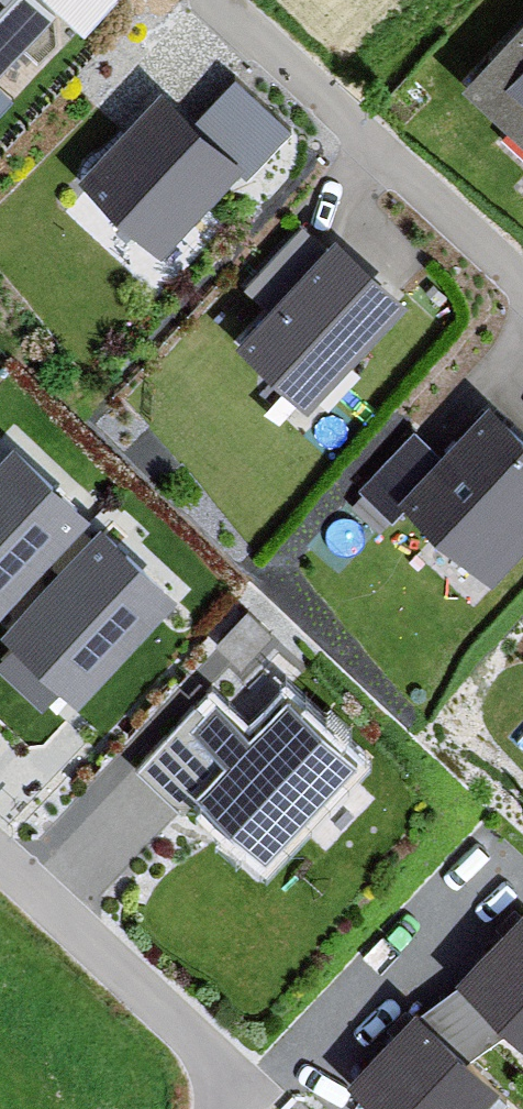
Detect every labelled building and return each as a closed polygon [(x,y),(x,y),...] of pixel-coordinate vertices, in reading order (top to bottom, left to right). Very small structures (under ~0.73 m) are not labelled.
[(53,0),(0,0),(0,57),(53,0)] [(88,18),(105,0),(69,0),(88,18)] [(448,88),(522,159),(522,10),(448,88)] [(252,145),(179,77),(80,182),(153,250),(252,145)] [(393,283),(333,227),(237,328),(297,385),(393,283)] [(474,381),(377,484),(472,574),(522,519),(522,428),(474,381)] [(90,505),(15,435),(0,451),(0,602),(90,505)] [(178,587),(100,515),(1,623),(78,694),(178,587)] [(190,703),(136,763),(188,810),(205,792),(277,857),(367,757),(299,696),(263,735),(225,701),(208,719),(190,703)] [(476,977),(522,1019),(522,924),(476,977)] [(433,1007),(364,1082),(394,1108),(497,1108),(519,1085),(433,1007)]
